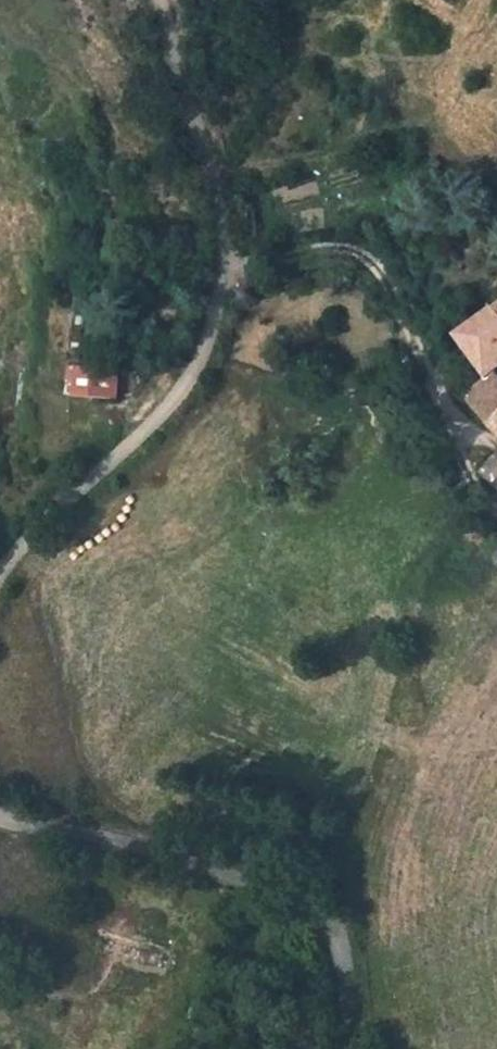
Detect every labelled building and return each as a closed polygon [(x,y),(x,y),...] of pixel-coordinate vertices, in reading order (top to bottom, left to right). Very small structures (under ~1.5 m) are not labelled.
[(70,316),(40,316),(37,389),(71,389),(70,316)] [(457,344),(488,386),(493,382),(496,379),(496,317),(457,344)] [(103,375),(78,372),(78,402),(128,408),(130,381),(114,388),(103,375)] [(493,382),(488,386),(465,401),(496,442),(496,388),(493,382)] [(474,478),(496,503),(496,455),(474,478)]
